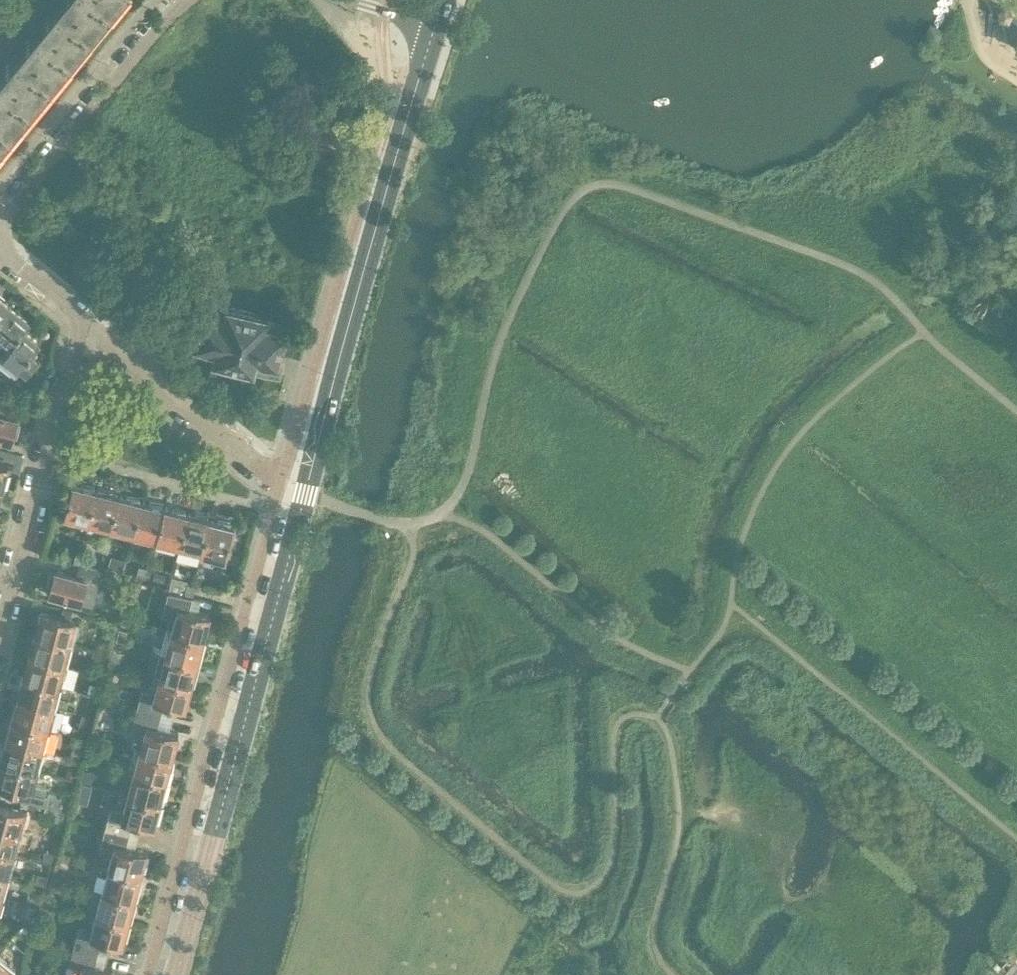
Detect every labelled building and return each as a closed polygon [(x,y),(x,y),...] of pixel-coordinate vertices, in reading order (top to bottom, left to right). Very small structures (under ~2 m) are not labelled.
[(0,71),(0,142),(101,19),(107,24),(127,0),(59,0),(0,71)] [(9,302),(0,294),(0,313),(9,302)] [(30,318),(9,302),(0,313),(0,343),(4,347),(8,342),(23,325),(23,326),(30,318)] [(228,304),(225,314),(203,308),(195,341),(217,347),(214,356),(252,366),(254,357),(276,362),(285,330),(273,327),(276,317),(228,304)] [(39,339),(23,326),(23,325),(8,342),(4,347),(0,352),(0,356),(16,369),(20,365),(26,370),(37,356),(30,350),(39,339)] [(11,440),(12,435),(16,435),(19,421),(16,420),(17,415),(0,411),(0,437),(11,440)] [(8,463),(0,461),(0,486),(2,487),(8,463)] [(64,513),(89,519),(97,488),(94,487),(95,484),(75,481),(75,482),(73,482),(64,513)] [(98,487),(97,488),(89,519),(112,526),(120,494),(117,494),(117,490),(98,487)] [(121,493),(120,494),(112,526),(134,531),(142,500),(140,500),(140,496),(121,493)] [(143,501),(142,500),(134,531),(157,538),(166,507),(162,506),(163,502),(143,499),(143,501)] [(166,505),(166,507),(157,538),(180,544),(188,513),(185,512),(186,508),(166,505)] [(189,511),(188,513),(180,544),(201,549),(200,552),(202,553),(211,519),(208,518),(208,514),(189,511)] [(211,517),(211,519),(202,553),(224,558),(233,525),(230,524),(231,521),(211,517)] [(85,565),(87,557),(86,557),(87,553),(77,550),(74,562),(77,563),(79,564),(85,565)] [(123,571),(125,563),(126,559),(111,554),(107,566),(123,571)] [(98,569),(100,561),(87,557),(85,565),(98,569)] [(140,563),(136,575),(145,577),(149,566),(140,563)] [(92,604),(102,570),(98,569),(85,565),(79,564),(76,574),(55,568),(54,572),(50,571),(46,587),(49,588),(48,592),(60,595),(76,599),(92,604)] [(155,571),(153,578),(163,581),(165,574),(155,571)] [(185,593),(188,582),(186,581),(187,579),(172,575),(168,588),(185,593)] [(191,594),(194,583),(188,582),(185,593),(191,594)] [(210,613),(188,607),(191,594),(185,593),(168,588),(162,610),(175,613),(171,627),(204,635),(210,613)] [(74,606),(76,599),(60,595),(58,601),(74,606)] [(39,618),(36,632),(72,642),(78,620),(41,611),(39,612),(38,616),(39,618)] [(204,635),(171,627),(165,650),(197,659),(204,635)] [(72,642),(36,632),(35,633),(33,635),(31,642),(33,644),(30,653),(67,663),(72,642)] [(197,659),(165,650),(159,674),(191,683),(197,659)] [(67,663),(30,653),(27,663),(25,664),(23,674),(61,684),(67,663)] [(61,684),(23,674),(19,685),(21,687),(19,696),(55,706),(61,684)] [(191,683),(159,674),(155,689),(142,685),(136,706),(160,713),(163,701),(185,707),(191,683)] [(55,706),(19,696),(16,705),(14,706),(11,716),(50,726),(55,706)] [(157,725),(160,713),(136,706),(131,728),(143,732),(140,746),(172,754),(178,731),(157,725)] [(50,726),(11,716),(8,727),(9,730),(7,738),(44,748),(50,726)] [(44,748),(7,738),(5,747),(2,749),(0,756),(2,758),(2,759),(38,769),(44,748)] [(172,754),(140,746),(133,769),(166,777),(172,754)] [(2,759),(0,765),(0,783),(32,791),(38,769),(2,759)] [(166,777),(133,769),(127,792),(160,801),(166,777)] [(160,801),(127,792),(123,807),(110,804),(105,824),(129,831),(132,819),(153,825),(160,801)] [(48,793),(45,804),(65,810),(68,798),(48,793)] [(21,832),(27,811),(0,803),(0,826),(21,832)] [(65,810),(45,804),(42,816),(62,821),(65,810)] [(125,844),(129,831),(105,824),(99,847),(112,850),(108,864),(141,873),(147,849),(125,844)] [(0,826),(0,849),(15,853),(21,832),(0,826)] [(56,842),(39,837),(34,858),(51,863),(56,842)] [(0,849),(0,871),(9,874),(15,853),(0,849)] [(141,873),(108,864),(102,887),(134,896),(141,873)] [(0,871),(0,895),(3,896),(9,874),(0,871)] [(134,896),(102,887),(95,911),(128,919),(134,896)] [(128,919),(95,911),(92,925),(79,922),(73,943),(97,950),(100,938),(122,943),(128,919)] [(111,968),(93,963),(97,950),(73,943),(69,958),(82,961),(78,974),(109,974),(111,968)] [(15,967),(0,955),(0,974),(8,974),(15,967)]
